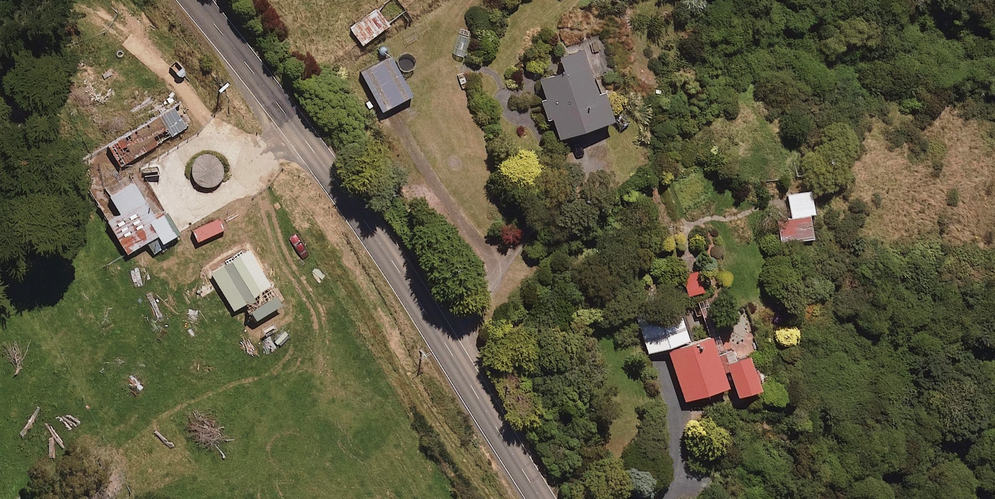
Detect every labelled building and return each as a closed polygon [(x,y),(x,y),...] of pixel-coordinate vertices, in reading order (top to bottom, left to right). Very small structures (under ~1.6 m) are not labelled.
[(388,25),(376,8),(349,27),(361,44),(388,25)] [(596,94),(581,48),(552,57),(557,71),(536,78),(556,138),(612,120),(603,91),(596,94)] [(411,95),(391,56),(361,71),(381,110),(411,95)] [(181,102),(110,144),(122,164),(193,121),(181,102)] [(196,182),(204,186),(213,186),(220,182),(225,175),(225,169),(223,161),(216,155),(207,153),(199,156),(193,163),(192,174),(196,182)] [(784,183),(789,216),(815,212),(810,179),(784,183)] [(154,219),(132,182),(109,196),(120,213),(107,221),(127,253),(157,235),(162,243),(178,233),(165,212),(154,219)] [(814,238),(810,215),(777,220),(781,243),(814,238)] [(280,303),(250,251),(212,273),(232,308),(243,301),(253,319),(280,303)] [(701,286),(697,270),(682,274),(686,290),(701,286)] [(687,340),(678,305),(636,316),(645,351),(687,340)] [(723,363),(714,335),(668,350),(684,401),(733,385),(737,396),(761,388),(750,354),(723,363)]
